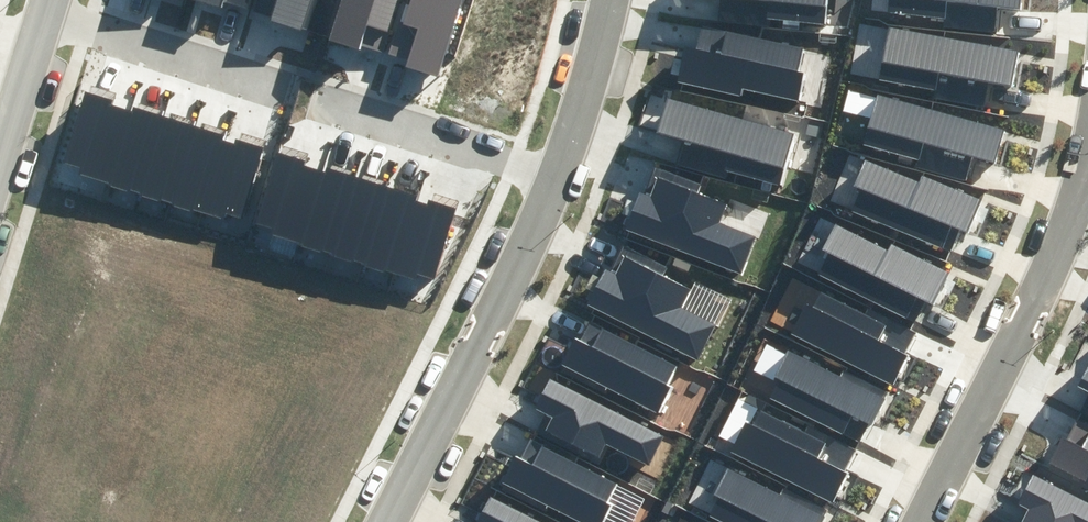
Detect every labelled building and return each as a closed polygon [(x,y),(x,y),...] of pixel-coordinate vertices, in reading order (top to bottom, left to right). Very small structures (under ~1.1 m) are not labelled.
[(270,19),(300,28),(308,0),(277,0),(270,19)] [(329,39),(357,48),(365,24),(387,31),(397,0),(342,0),(329,39)] [(403,24),(418,28),(406,67),(438,77),(462,0),(410,0),(403,24)] [(824,23),(825,4),(829,5),(830,0),(745,0),(744,15),(824,23)] [(894,13),(979,21),(980,5),(1030,9),(1030,0),(895,0),(894,13)] [(809,62),(812,44),(708,24),(706,37),(682,33),(673,74),(805,100),(813,63),(809,62)] [(891,25),(881,82),(966,97),(969,80),(1017,89),(1024,49),(891,25)] [(882,87),(867,142),(950,165),(954,149),(1002,162),(1013,123),(882,87)] [(112,100),(85,92),(62,163),(79,168),(77,174),(109,184),(132,111),(110,105),(112,100)] [(703,162),(780,183),(785,165),(789,166),(799,129),(670,95),(660,134),(707,146),(703,162)] [(140,194),(165,117),(133,107),(132,111),(109,184),(140,194)] [(196,127),(165,117),(140,194),(171,203),(196,127)] [(223,136),(196,127),(171,203),(198,212),(221,140),(223,136)] [(234,144),(221,140),(198,212),(223,220),(225,214),(239,218),(263,147),(236,139),(234,144)] [(303,162),(274,154),(253,224),(271,230),(270,235),(302,245),(324,173),(302,166),(303,162)] [(868,193),(862,207),(946,239),(955,217),(976,224),(988,193),(927,170),(924,179),(871,159),(859,189),(868,193)] [(326,168),(324,173),(302,245),(333,255),(357,177),(326,168)] [(732,205),(657,174),(650,191),(647,189),(632,225),(744,271),(760,234),(725,220),(732,205)] [(385,186),(357,177),(333,255),(362,263),(385,186)] [(419,197),(385,186),(362,263),(395,273),(418,202),(419,197)] [(427,204),(418,202),(395,273),(414,280),(416,273),(434,278),(456,208),(429,199),(427,204)] [(835,251),(827,265),(906,308),(917,287),(937,298),(953,269),(896,237),(892,246),(843,219),(827,247),(835,251)] [(697,288),(625,252),(616,268),(613,266),(595,300),(704,356),(722,320),(689,303),(697,288)] [(897,326),(828,292),(821,307),(815,304),(801,333),(896,380),(908,356),(887,346),(897,326)] [(581,334),(567,362),(665,411),(680,381),(672,378),(680,362),(596,321),(588,337),(581,334)] [(786,378),(779,393),(847,426),(857,406),(878,416),(890,393),(795,346),(780,375),(786,378)] [(562,412),(554,427),(604,452),(610,441),(654,463),(669,433),(554,376),(542,402),(562,412)] [(834,440),(766,406),(759,421),(753,418),(739,447),(834,493),(845,470),(824,460),(834,440)] [(1083,416),(1074,434),(1069,431),(1055,459),(1087,476),(1087,418),(1083,416)] [(508,475),(602,521),(607,521),(621,494),(613,491),(621,475),(538,434),(530,450),(523,447),(508,475)] [(714,516),(727,521),(821,521),(824,516),(729,469),(715,498),(721,501),(714,516)] [(1024,517),(1034,521),(1087,521),(1087,497),(1034,470),(1021,497),(1031,502),(1024,517)] [(494,492),(482,518),(489,521),(555,521),(494,492)]
